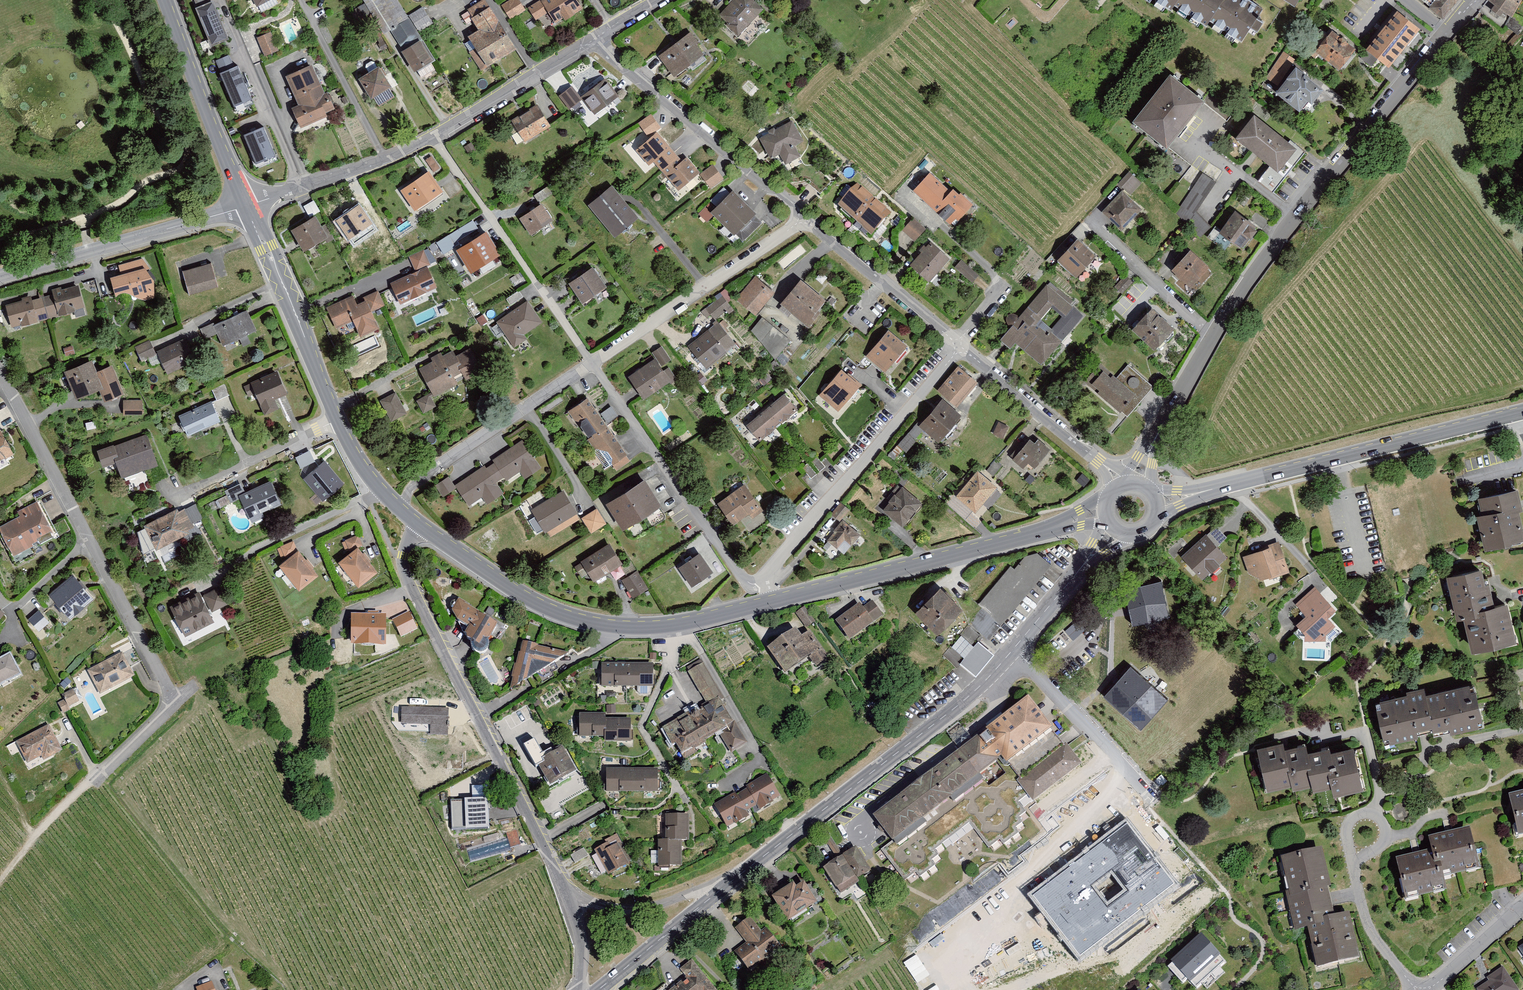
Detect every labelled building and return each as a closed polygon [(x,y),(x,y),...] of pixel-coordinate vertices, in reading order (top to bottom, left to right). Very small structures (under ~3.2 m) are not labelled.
[(277,0),(251,0),(258,12),(278,1),(277,0)] [(416,81),(432,71),(428,64),(434,60),(418,33),(407,16),(397,0),(362,0),(382,33),(389,29),(401,49),(397,51),(416,81)] [(460,46),(479,76),(518,51),(484,0),(477,0),(457,13),(463,23),(471,18),(478,28),(467,35),(469,39),(460,46)] [(500,5),(509,19),(524,10),(518,0),(508,0),(500,5)] [(527,8),(535,20),(544,14),(551,26),(579,9),(573,0),(539,0),(527,8)] [(753,0),(729,0),(717,14),(726,23),(722,27),(734,39),(762,9),(753,0)] [(1177,0),(1153,0),(1170,11),(1174,5),(1177,0)] [(1210,21),(1224,0),(1177,0),(1174,5),(1206,26),(1210,21)] [(1238,40),(1245,30),(1251,34),(1260,22),(1254,18),(1259,10),(1244,0),(1224,0),(1210,21),(1238,40)] [(1419,0),(1441,16),(1456,0),(1420,0),(1419,0)] [(1508,21),(1519,0),(1484,0),(1508,21)] [(213,5),(196,11),(210,50),(228,44),(213,5)] [(432,25),(421,7),(407,16),(418,33),(432,25)] [(1394,9),(1362,49),(1383,67),(1416,27),(1394,9)] [(265,55),(279,49),(270,30),(257,36),(265,55)] [(1352,48),(1328,30),(1311,52),(1335,71),(1352,48)] [(690,32),(655,57),(671,79),(702,57),(692,44),(696,41),(690,32)] [(1277,85),(1295,58),(1284,50),(1265,77),(1277,85)] [(310,63),(282,77),(293,102),(286,106),(296,127),(322,115),(319,110),(330,105),(310,63)] [(238,68),(218,76),(232,112),(252,104),(238,68)] [(373,68),(354,79),(372,108),(391,97),(373,68)] [(1274,93),(1297,112),(1306,102),(1308,104),(1320,89),(1295,68),(1274,93)] [(1126,121),(1161,148),(1198,101),(1164,74),(1126,121)] [(602,78),(578,96),(592,115),(616,97),(602,78)] [(746,81),(738,89),(747,98),(755,90),(746,81)] [(569,87),(556,96),(566,108),(578,99),(569,87)] [(535,102),(507,119),(521,142),(549,125),(535,102)] [(650,115),(636,124),(644,136),(658,127),(650,115)] [(1256,180),(1272,193),(1306,152),(1287,137),(1283,142),(1249,115),(1230,138),(1266,168),(1256,180)] [(790,121),(757,140),(768,160),(776,155),(782,165),(798,156),(791,145),(801,140),(790,121)] [(266,129),(245,137),(259,172),(279,164),(266,129)] [(650,162),(675,191),(698,172),(684,157),(679,161),(654,132),(633,150),(646,165),(650,162)] [(1171,166),(1184,173),(1190,163),(1177,155),(1171,166)] [(712,165),(698,175),(708,188),(721,178),(712,165)] [(1121,191),(1100,213),(1118,230),(1138,209),(1126,197),(1141,181),(1129,169),(1114,185),(1121,191)] [(426,172),(397,192),(412,213),(441,193),(426,172)] [(1209,227),(1195,214),(1216,182),(1200,172),(1173,213),(1198,239),(1209,227)] [(929,173),(911,192),(947,226),(969,202),(951,186),(947,190),(929,173)] [(546,184),(531,195),(537,202),(551,191),(546,184)] [(890,215),(856,185),(836,209),(870,238),(890,215)] [(607,186),(584,205),(612,238),(635,218),(607,186)] [(705,206),(697,215),(705,223),(711,217),(732,237),(756,212),(731,188),(709,211),(705,206)] [(362,194),(355,198),(368,219),(374,215),(362,194)] [(539,203),(516,219),(527,235),(550,220),(539,203)] [(356,204),(330,222),(344,241),(369,223),(356,204)] [(1225,207),(1203,238),(1223,252),(1229,244),(1237,250),(1254,227),(1225,207)] [(285,231),(296,252),(322,238),(311,217),(285,231)] [(910,219),(900,231),(912,242),(923,230),(910,219)] [(472,220),(435,243),(442,254),(454,246),(451,242),(476,227),(472,220)] [(497,255),(482,231),(452,250),(467,273),(497,255)] [(1074,238),(1054,260),(1073,277),(1093,254),(1074,238)] [(929,243),(907,267),(925,284),(947,260),(929,243)] [(414,272),(389,284),(398,303),(434,286),(425,267),(430,265),(422,249),(407,256),(414,272)] [(1190,252),(1171,272),(1190,291),(1209,271),(1190,252)] [(115,278),(122,294),(125,291),(131,291),(147,300),(159,297),(160,280),(154,269),(145,257),(121,265),(125,274),(115,278)] [(976,276),(960,261),(953,268),(969,283),(976,276)] [(215,263),(185,271),(192,296),(222,287),(215,263)] [(588,267),(563,284),(578,304),(602,287),(588,267)] [(771,290),(752,276),(734,300),(753,314),(771,290)] [(1125,277),(1115,289),(1122,295),(1132,283),(1125,277)] [(822,299),(799,280),(779,304),(802,323),(822,299)] [(1003,318),(1010,324),(998,339),(1011,350),(1016,346),(1039,366),(1083,315),(1069,303),(1072,299),(1050,280),(1019,315),(1012,308),(1003,318)] [(26,300),(7,306),(14,330),(75,313),(77,318),(90,314),(82,286),(65,291),(64,286),(54,289),(55,295),(37,300),(35,294),(25,296),(26,300)] [(352,295),(322,309),(332,330),(350,322),(357,336),(376,327),(370,315),(386,308),(378,291),(355,301),(352,295)] [(728,306),(720,296),(704,310),(712,319),(728,306)] [(524,300),(492,322),(511,350),(525,340),(521,335),(539,323),(524,300)] [(1148,308),(1129,331),(1152,351),(1171,328),(1148,308)] [(216,321),(199,330),(205,342),(219,335),(226,347),(260,329),(249,310),(219,325),(216,321)] [(788,342),(760,317),(751,329),(772,359),(788,342)] [(734,345),(715,322),(685,346),(704,369),(734,345)] [(904,346),(886,330),(864,357),(882,372),(904,346)] [(154,340),(137,348),(144,362),(150,360),(154,369),(166,363),(171,372),(199,359),(189,338),(159,352),(154,340)] [(667,360),(658,347),(651,352),(660,365),(667,360)] [(426,394),(412,402),(420,416),(435,407),(430,399),(454,386),(449,377),(457,373),(462,382),(481,372),(468,349),(452,357),(448,350),(413,369),(426,394)] [(129,394),(116,365),(100,372),(96,361),(71,372),(84,400),(105,391),(110,402),(129,394)] [(650,361),(626,377),(641,399),(665,383),(650,361)] [(1099,362),(1080,383),(1115,415),(1119,411),(1125,417),(1152,387),(1127,365),(1116,378),(1099,362)] [(976,383),(957,367),(936,391),(955,407),(976,383)] [(294,391),(284,368),(248,385),(253,396),(260,393),(269,414),(284,407),(279,398),(294,391)] [(858,386),(840,371),(818,397),(837,412),(858,386)] [(228,384),(215,391),(220,401),(233,395),(228,384)] [(794,409),(781,393),(744,424),(757,440),(794,409)] [(393,394),(377,402),(388,423),(403,415),(393,394)] [(144,400),(125,401),(126,415),(144,415),(144,400)] [(225,420),(215,400),(183,416),(193,436),(225,420)] [(959,416),(941,400),(918,426),(936,442),(959,416)] [(566,414),(588,445),(608,432),(585,401),(566,414)] [(606,421),(617,417),(614,406),(602,410),(606,421)] [(1006,427),(996,422),(991,433),(1001,438),(1006,427)] [(767,443),(779,430),(775,426),(762,439),(767,443)] [(921,433),(914,426),(888,456),(896,463),(921,433)] [(19,454),(7,430),(0,434),(0,463),(19,454)] [(630,463),(608,432),(588,445),(611,476),(630,463)] [(164,465),(152,433),(102,451),(108,467),(121,462),(127,479),(164,465)] [(1047,449),(1035,439),(1031,444),(1026,440),(1010,459),(1021,468),(1025,463),(1031,468),(1047,449)] [(522,482),(539,471),(520,441),(452,485),(448,478),(434,487),(441,497),(454,488),(466,507),(479,499),(485,508),(502,497),(494,485),(502,480),(504,483),(517,474),(522,482)] [(300,466),(315,459),(310,449),(295,456),(300,466)] [(341,482),(324,461),(304,477),(322,498),(341,482)] [(994,488),(974,472),(953,498),(972,514),(994,488)] [(226,491),(231,501),(240,496),(253,521),(264,515),(261,509),(279,501),(269,481),(245,493),(240,484),(226,491)] [(657,506),(641,481),(603,505),(619,530),(657,506)] [(761,512),(743,486),(715,505),(730,526),(747,515),(750,519),(761,512)] [(920,504),(900,488),(880,511),(899,528),(920,504)] [(576,514),(562,491),(527,513),(522,505),(512,512),(520,524),(531,517),(543,536),(576,514)] [(1519,511),(1514,491),(1475,500),(1479,516),(1474,517),(1482,550),(1522,540),(1514,512),(1519,511)] [(0,529),(18,564),(44,551),(40,544),(60,533),(43,500),(21,511),(24,517),(0,529)] [(849,511),(839,502),(828,515),(836,523),(819,543),(824,548),(828,543),(836,549),(844,540),(850,546),(859,536),(842,520),(849,511)] [(182,510),(143,529),(150,543),(155,541),(161,553),(195,536),(193,531),(197,529),(189,512),(184,514),(182,510)] [(605,524),(595,510),(581,520),(591,534),(605,524)] [(1225,538),(1215,528),(1207,536),(1204,533),(1177,556),(1200,582),(1225,559),(1215,547),(1225,538)] [(334,564),(353,589),(374,574),(355,549),(363,546),(358,535),(342,542),(347,554),(334,564)] [(708,549),(701,538),(693,542),(701,554),(708,549)] [(283,566),(304,592),(326,575),(304,548),(299,551),(295,542),(280,548),(287,563),(283,566)] [(620,565),(608,545),(573,567),(580,579),(586,576),(591,583),(620,565)] [(1277,545),(1266,549),(1242,558),(1247,575),(1262,583),(1287,574),(1277,545)] [(987,640),(1049,565),(1035,553),(1023,558),(1014,569),(1009,565),(977,605),(980,607),(966,623),(940,654),(955,667),(958,663),(972,675),(990,655),(976,642),(981,635),(987,640)] [(709,572),(696,555),(676,569),(689,587),(709,572)] [(1468,655),(1513,645),(1504,603),(1487,607),(1478,570),(1442,578),(1451,621),(1460,619),(1468,655)] [(645,589),(635,573),(622,581),(632,597),(645,589)] [(76,575),(53,596),(75,620),(98,599),(76,575)] [(936,588),(911,613),(932,634),(957,609),(936,588)] [(1158,607),(1142,588),(1121,607),(1126,612),(1091,645),(1107,662),(1148,624),(1144,620),(1158,607)] [(1334,615),(1309,588),(1291,604),(1301,616),(1291,625),(1306,642),(1325,642),(1334,634),(1324,623),(1334,615)] [(203,590),(169,607),(186,640),(220,623),(214,613),(231,605),(224,590),(207,598),(203,590)] [(464,643),(464,647),(464,650),(466,653),(470,655),(473,655),(476,655),(478,654),(480,651),(481,649),(481,646),(492,625),(454,601),(447,610),(451,622),(458,626),(463,631),(460,638),(464,643)] [(856,603),(830,622),(846,643),(880,617),(869,602),(860,609),(856,603)] [(42,611),(30,621),(43,635),(54,624),(42,611)] [(408,616),(390,624),(397,640),(415,632),(408,616)] [(383,648),(383,619),(349,619),(349,648),(383,648)] [(791,630),(763,651),(778,675),(804,658),(812,669),(825,660),(806,632),(796,638),(791,630)] [(520,642),(506,691),(567,654),(520,642)] [(126,653),(90,673),(102,697),(139,677),(126,653)] [(0,663),(0,690),(27,676),(16,655),(0,663)] [(600,664),(600,688),(650,686),(649,663),(600,664)] [(747,745),(703,665),(688,673),(706,705),(662,729),(677,756),(716,735),(727,756),(747,745)] [(1166,697),(1131,666),(1105,695),(1140,726),(1166,697)] [(1477,726),(1467,683),(1422,694),(1420,687),(1402,692),(1403,698),(1373,705),(1383,744),(1428,733),(1429,738),(1477,726)] [(65,716),(75,711),(73,706),(83,701),(77,690),(65,696),(67,701),(59,705),(65,716)] [(1058,752),(1023,705),(869,820),(889,846),(881,851),(901,878),(912,870),(917,876),(931,866),(927,861),(937,854),(933,849),(966,824),(986,850),(996,843),(1000,848),(1018,835),(1014,830),(1023,823),(1019,817),(1024,813),(1016,803),(1023,798),(1028,805),(1076,769),(1062,750),(1058,752)] [(446,710),(400,710),(400,726),(426,726),(426,736),(446,736),(446,710)] [(603,744),(628,744),(628,721),(603,721),(603,714),(576,715),(576,738),(603,738),(603,744)] [(52,727),(18,744),(30,765),(44,758),(47,763),(66,753),(52,727)] [(535,739),(524,745),(536,767),(539,765),(549,785),(575,770),(561,745),(543,755),(535,739)] [(16,742),(8,745),(12,754),(20,751),(16,742)] [(1359,789),(1349,748),(1328,753),(1326,747),(1304,752),(1302,745),(1280,751),(1278,743),(1253,749),(1263,793),(1287,787),(1288,793),(1306,789),(1307,793),(1329,788),(1331,796),(1359,789)] [(654,792),(654,770),(605,770),(605,792),(654,792)] [(778,798),(765,776),(711,806),(724,828),(778,798)] [(1519,789),(1520,795),(1506,798),(1515,836),(1522,834),(1522,788),(1519,789)] [(487,800),(453,800),(453,824),(487,824),(487,800)] [(683,841),(684,817),(658,816),(658,840),(651,840),(651,865),(675,866),(675,841),(683,841)] [(1177,883),(1127,819),(1030,893),(1080,957),(1177,883)] [(1476,868),(1466,831),(1425,842),(1428,853),(1393,862),(1403,901),(1443,891),(1439,878),(1476,868)] [(605,877),(627,866),(615,842),(609,846),(607,842),(591,850),(605,877)] [(852,849),(818,871),(832,893),(834,891),(838,896),(855,886),(852,881),(866,872),(852,849)] [(1311,970),(1354,962),(1345,915),(1330,918),(1318,853),(1277,860),(1291,933),(1304,931),(1311,970)] [(782,925),(811,906),(798,887),(792,891),(788,885),(765,900),(782,925)] [(759,933),(749,919),(732,930),(744,946),(732,954),(746,973),(780,949),(765,928),(759,933)] [(1190,925),(1160,953),(1189,984),(1219,955),(1190,925)] [(921,989),(940,989),(917,954),(904,962),(921,989)] [(690,960),(676,970),(683,980),(670,989),(713,989),(690,960)] [(1500,968),(1485,979),(1486,981),(1474,989),(1475,989),(1515,989),(1500,968)] [(215,981),(199,987),(200,989),(218,989),(215,981)] [(1122,989),(1140,989),(1131,981),(1122,989)]
